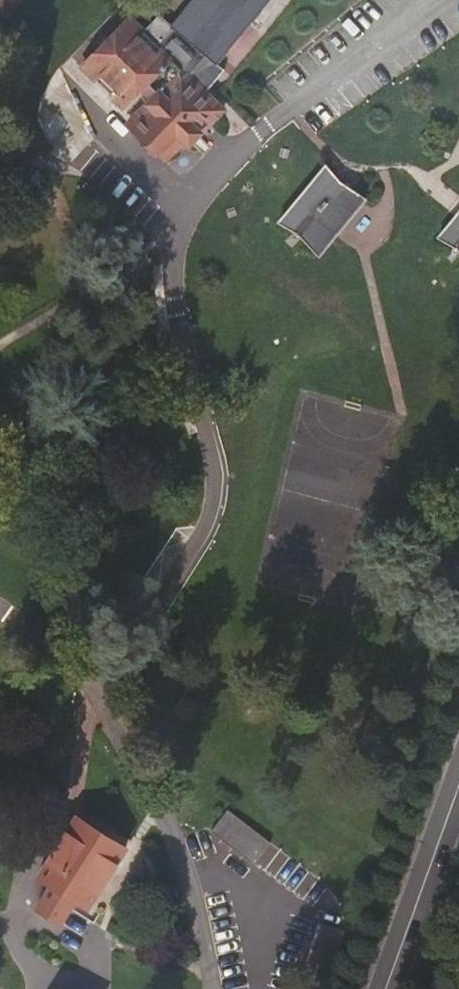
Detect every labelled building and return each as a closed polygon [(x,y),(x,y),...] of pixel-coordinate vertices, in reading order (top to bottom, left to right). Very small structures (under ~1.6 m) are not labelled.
[(140,97),(147,103),(127,123),(165,159),(183,141),(187,145),(223,109),(204,92),(223,69),(216,64),(269,0),(191,0),(170,24),(159,15),(142,31),(129,18),(81,67),(126,110),(140,97)] [(126,0),(116,0),(110,6),(116,11),(126,0)] [(320,256),(366,200),(339,183),(324,165),(277,221),(298,233),(320,256)] [(437,236),(458,248),(458,249),(458,210),(437,236)] [(253,864),(270,842),(228,809),(210,831),(253,864)] [(87,907),(125,849),(76,817),(38,876),(87,907)] [(345,932),(318,924),(300,982),(308,984),(306,988),(326,988),(345,932)]
